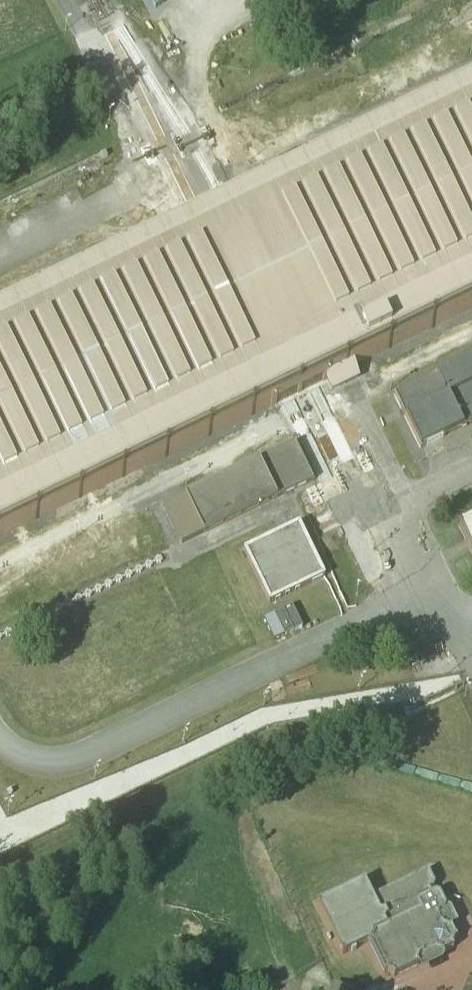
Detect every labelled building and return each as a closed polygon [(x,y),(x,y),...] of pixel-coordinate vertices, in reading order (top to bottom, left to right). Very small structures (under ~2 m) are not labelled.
[(131,276),(128,269),(108,279),(112,286),(0,340),(0,509),(178,423),(181,430),(201,420),(197,413),(277,375),(301,363),(423,304),(426,311),(446,302),(442,295),(471,280),(471,111),(376,158),(372,151),(353,160),(356,167),(234,226),(209,238),(131,276)] [(395,394),(421,448),(471,424),(471,356),(395,394)] [(295,442),(259,460),(278,498),(314,481),(295,442)] [(259,460),(163,506),(182,545),(278,498),(259,460)] [(301,521),(245,547),(270,602),(326,576),(301,521)] [(459,527),(471,553),(471,521),(459,527)] [(272,640),(301,627),(291,604),(262,617),(272,640)] [(428,870),(373,897),(365,880),(318,903),(343,955),(369,942),(385,974),(387,973),(393,974),(394,977),(419,965),(418,962),(420,957),(435,949),(441,951),(442,954),(454,948),(453,945),(455,940),(457,939),(452,926),(449,928),(444,926),(438,915),(444,912),(446,907),(440,894),(435,893),(432,894),(430,891),(433,889),(435,884),(428,870)]
